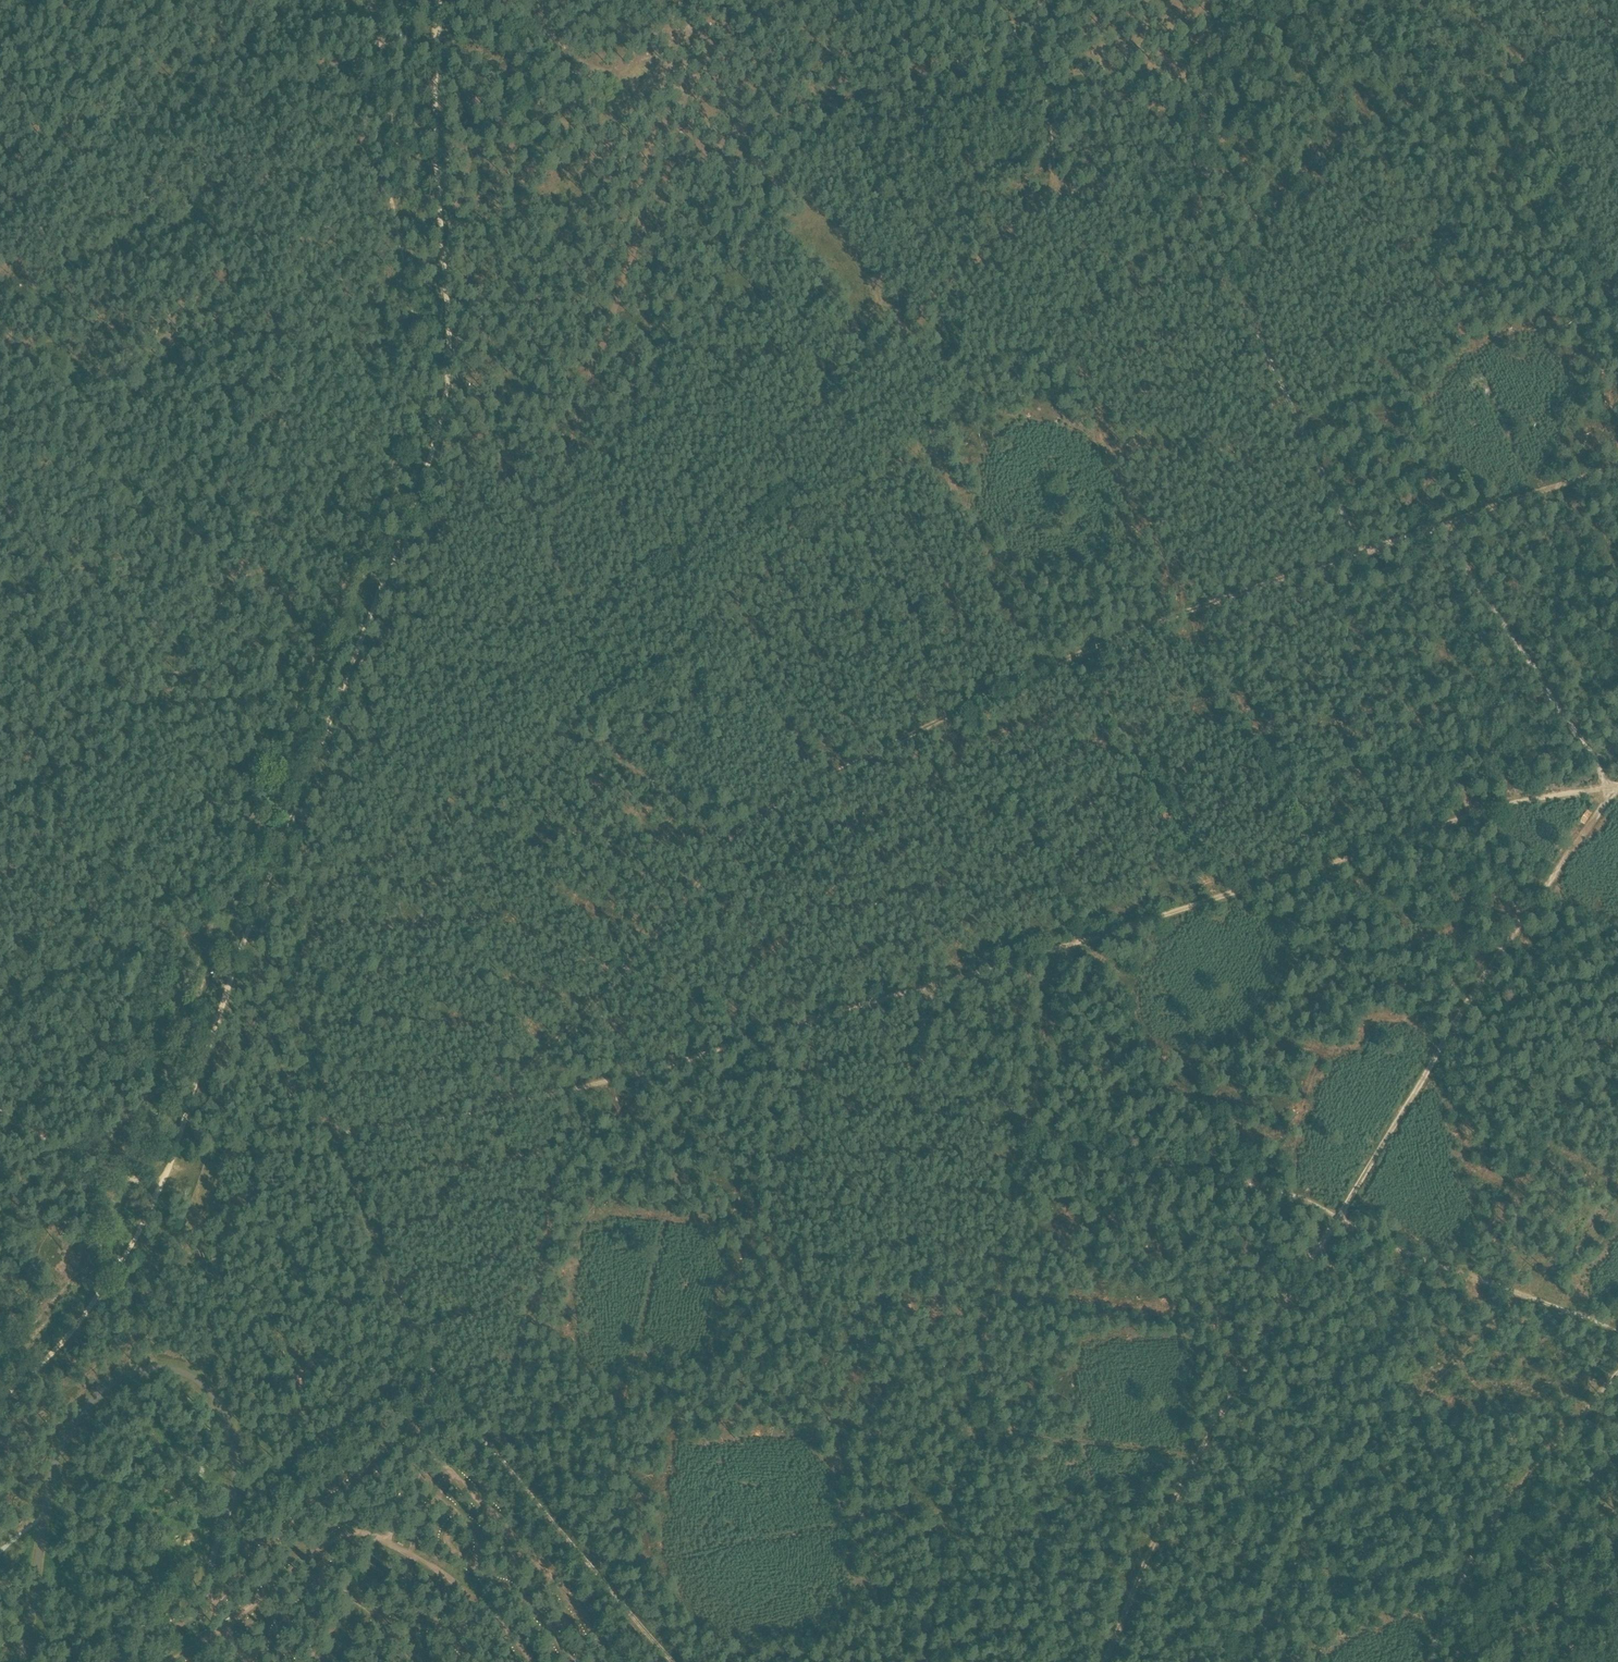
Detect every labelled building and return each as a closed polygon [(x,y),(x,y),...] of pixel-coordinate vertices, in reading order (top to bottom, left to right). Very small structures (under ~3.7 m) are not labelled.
[(1617,813),(1617,801),(1608,812),(1614,818),(1617,813)]
